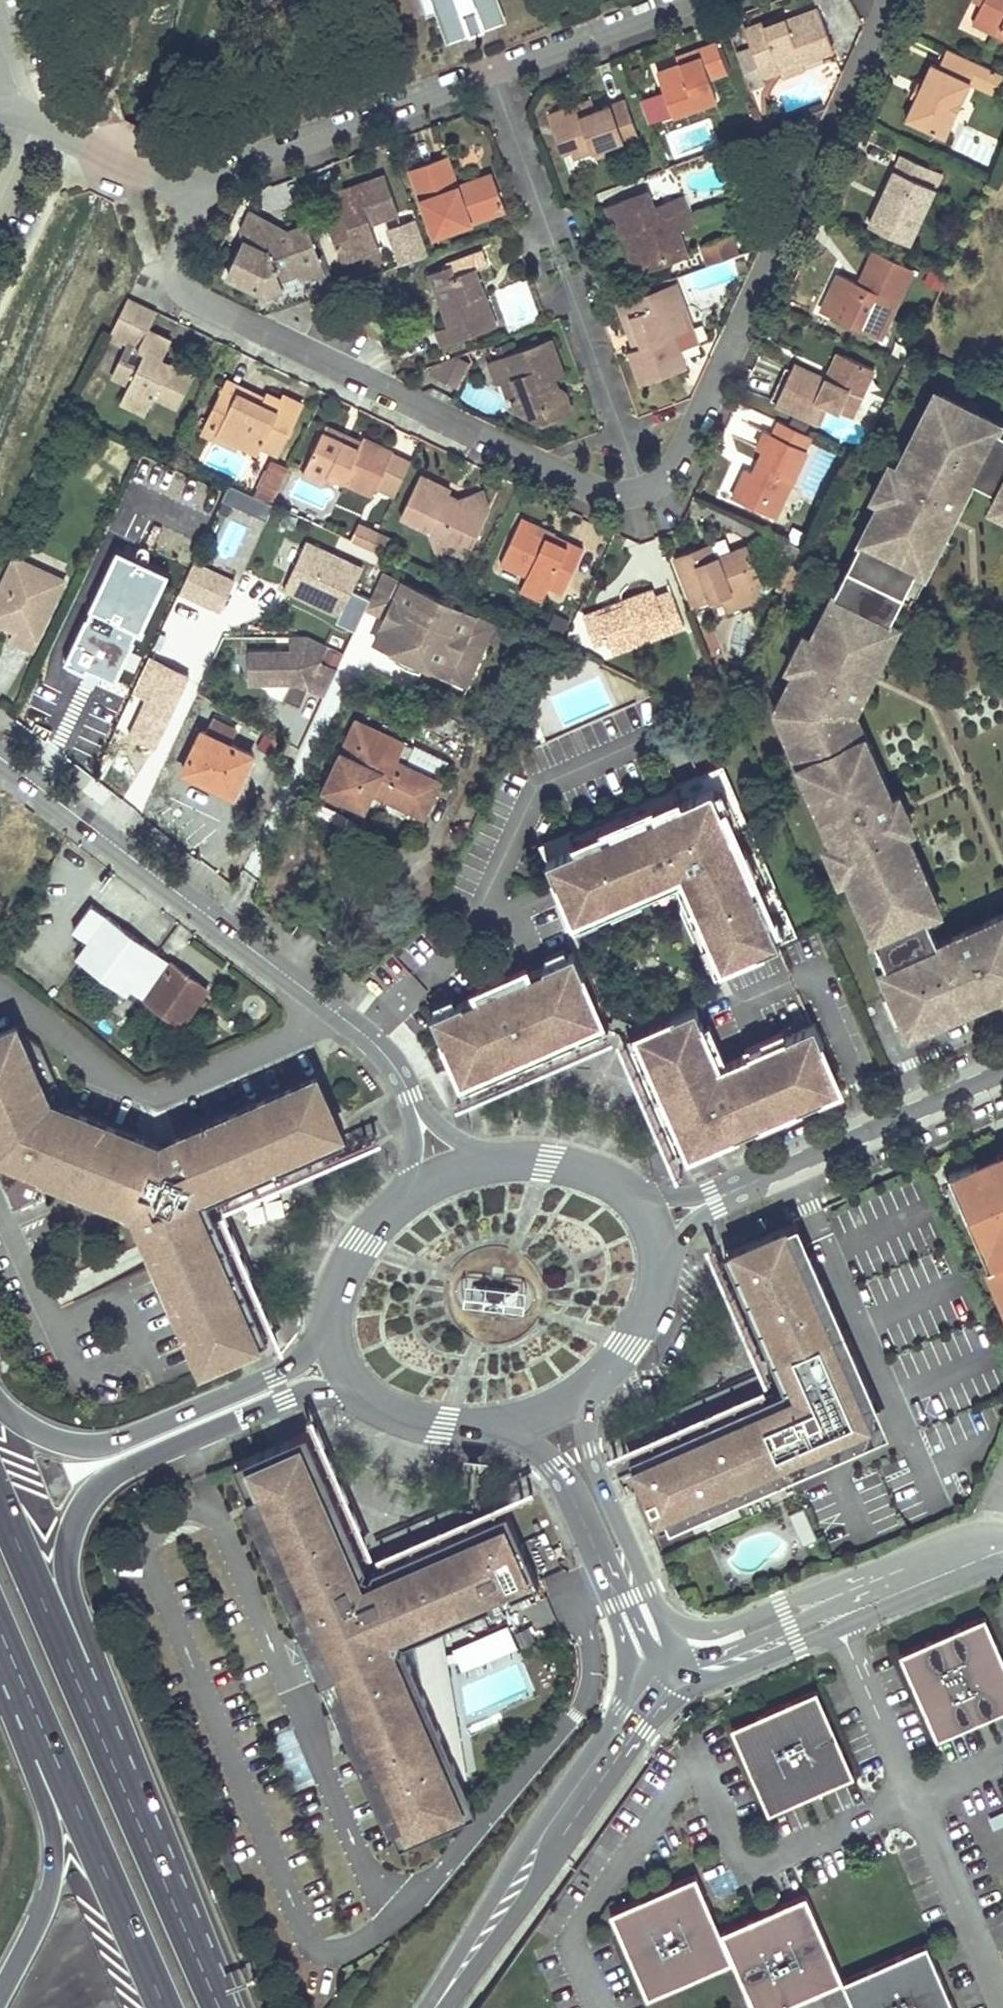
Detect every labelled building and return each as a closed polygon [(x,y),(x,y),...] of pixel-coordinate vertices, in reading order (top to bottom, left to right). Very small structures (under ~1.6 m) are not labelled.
[(440,17),(448,37),(465,30),(468,37),(483,31),(480,24),(499,17),(492,0),(434,0),(440,17)] [(1002,39),(1002,0),(983,0),(981,4),(975,14),(998,25),(994,34),(1002,39)] [(763,84),(761,77),(780,70),(781,70),(779,63),(797,56),(800,63),(822,54),(832,50),(817,9),(785,20),(784,19),(745,33),(750,46),(735,50),(750,89),(763,84)] [(998,25),(975,14),(971,23),(994,34),(998,25)] [(671,116),(716,100),(709,80),(726,73),(715,43),(697,50),(700,57),(678,65),(675,58),(653,66),(656,73),(671,116)] [(913,96),(904,116),(942,134),(968,81),(975,84),(984,65),(946,47),(936,66),(929,63),(920,83),(913,96)] [(700,57),(697,50),(675,58),(678,65),(700,57)] [(779,63),(781,70),(780,70),(782,78),(826,62),(822,54),(800,63),(797,56),(779,63)] [(1002,74),(1002,73),(984,65),(975,84),(993,94),(1002,74)] [(909,94),(913,96),(920,83),(915,81),(909,94)] [(580,115),(594,109),(590,96),(547,112),(564,161),(572,157),(557,117),(578,109),(580,115)] [(557,117),(572,157),(591,150),(621,139),(623,145),(637,140),(623,99),(594,109),(580,115),(578,109),(557,117)] [(621,139),(591,150),(594,156),(623,145),(621,139)] [(726,145),(719,148),(724,161),(731,158),(726,145)] [(869,224),(908,242),(941,172),(902,154),(883,194),(888,197),(886,203),(880,200),(869,224)] [(447,197),(493,180),(490,172),(455,185),(446,156),(433,161),(447,197)] [(432,237),(504,210),(493,180),(447,197),(433,161),(408,170),(432,237)] [(324,216),(340,262),(378,248),(370,223),(396,214),(383,176),(343,190),(348,207),(339,211),(324,216)] [(348,207),(343,190),(334,194),(339,211),(348,207)] [(646,190),(606,206),(616,235),(621,233),(628,230),(643,271),(666,262),(661,247),(667,235),(677,231),(691,225),(681,196),(652,207),(646,190)] [(888,197),(883,194),(880,200),(886,203),(888,197)] [(316,255),(305,226),(288,231),(249,211),(239,231),(243,241),(243,251),(237,253),(224,280),(266,300),(280,288),(277,280),(298,273),(301,280),(315,275),(322,293),(334,288),(326,268),(321,270),(316,255)] [(414,221),(385,230),(398,269),(426,260),(414,221)] [(628,230),(621,233),(636,274),(643,271),(628,230)] [(661,247),(666,262),(686,255),(677,231),(667,235),(661,247)] [(704,247),(710,263),(738,253),(732,237),(704,247)] [(840,296),(831,315),(867,332),(876,314),(888,319),(912,268),(872,249),(859,277),(863,278),(861,283),(857,285),(853,283),(854,281),(837,274),(829,291),(840,296)] [(326,268),(321,253),(316,255),(321,270),(326,268)] [(452,276),(472,268),(468,258),(448,265),(452,276)] [(440,345),(494,325),(481,292),(475,294),(474,288),(479,286),(472,268),(452,276),(448,265),(428,273),(447,325),(434,330),(440,345)] [(863,278),(859,277),(854,281),(853,283),(857,285),(861,283),(863,278)] [(673,289),(680,308),(686,305),(676,279),(648,291),(650,297),(673,289)] [(642,381),(685,365),(673,333),(687,328),(680,308),(673,289),(650,297),(648,291),(624,299),(641,344),(633,347),(630,348),(642,381)] [(840,296),(829,291),(820,311),(831,315),(840,296)] [(641,344),(624,299),(616,301),(633,347),(641,344)] [(157,367),(170,342),(147,329),(155,312),(129,300),(111,336),(128,343),(137,348),(144,352),(137,366),(126,361),(117,379),(127,384),(122,395),(147,407),(152,396),(176,408),(192,376),(174,367),(170,373),(166,371),(157,367)] [(876,314),(867,332),(879,338),(888,319),(876,314)] [(552,339),(490,362),(499,384),(505,382),(514,378),(519,392),(514,408),(529,416),(540,412),(545,424),(574,413),(567,392),(555,386),(552,379),(565,374),(552,339)] [(144,352),(137,348),(128,343),(111,376),(117,379),(126,361),(137,366),(144,352)] [(780,394),(776,402),(801,414),(819,422),(828,403),(841,409),(855,415),(877,366),(837,349),(826,372),(796,359),(792,367),(786,379),(780,394)] [(456,356),(432,366),(427,376),(456,391),(471,363),(456,356)] [(174,367),(169,364),(166,371),(170,373),(174,367)] [(514,378),(505,382),(509,386),(519,392),(514,378)] [(261,404),(264,399),(226,381),(224,387),(261,404)] [(260,445),(277,453),(298,410),(279,401),(266,395),(264,399),(261,404),(224,387),(207,422),(221,429),(218,434),(239,444),(257,452),(260,445)] [(947,394),(941,391),(932,409),(938,412),(947,394)] [(882,966),(899,1004),(890,1008),(898,1026),(907,1022),(911,1031),(977,1002),(973,994),(1002,981),(1002,913),(984,921),(986,927),(972,933),(969,928),(954,935),(957,940),(944,946),(941,940),(930,914),(935,912),(921,879),(930,876),(910,830),(895,796),(891,788),(884,791),(851,716),(860,698),(879,662),(884,665),(904,626),(897,622),(923,570),(930,573),(950,535),(944,532),(962,496),(971,479),(976,482),(1002,495),(999,500),(1002,502),(1002,433),(1000,431),(1002,426),(1002,422),(979,411),(975,419),(966,414),(970,406),(947,394),(938,412),(932,409),(905,464),(888,498),(872,529),(878,532),(872,543),(867,540),(839,596),(844,599),(839,609),(833,606),(817,638),(800,672),(784,703),(793,708),(784,726),(814,795),(822,791),(834,817),(826,821),(835,841),(850,876),(859,898),(868,894),(872,905),(864,908),(876,936),(888,963),(882,966)] [(147,407),(122,395),(119,401),(143,413),(147,407)] [(279,401),(298,410),(301,403),(281,395),(279,401)] [(979,411),(970,406),(966,414),(975,419),(979,411)] [(801,414),(795,412),(789,424),(801,429),(806,417),(801,414)] [(772,434),(804,449),(811,436),(778,420),(772,434)] [(221,429),(207,422),(202,433),(236,449),(239,444),(218,434),(221,429)] [(356,449),(359,443),(323,427),(321,432),(356,449)] [(763,451),(772,434),(764,430),(756,447),(763,451)] [(321,432),(301,474),(322,485),(327,474),(371,495),(375,487),(390,457),(391,454),(361,439),(359,443),(356,449),(321,432)] [(744,502),(774,516),(804,449),(772,434),(763,451),(758,462),(764,465),(759,474),(746,469),(738,484),(750,489),(744,502)] [(375,487),(392,496),(407,465),(390,457),(375,487)] [(271,502),(288,466),(269,458),(253,494),(271,502)] [(897,461),(881,494),(888,498),(905,464),(897,461)] [(399,518),(426,531),(435,553),(444,549),(475,540),(480,528),(468,495),(451,502),(445,499),(449,489),(420,475),(399,518)] [(976,482),(971,479),(962,496),(968,499),(976,482)] [(750,489),(738,484),(732,497),(744,502),(750,489)] [(468,495),(480,528),(489,511),(481,490),(468,495)] [(359,521),(350,539),(381,554),(390,535),(359,521)] [(548,587),(561,593),(582,549),(555,536),(552,540),(535,533),(517,524),(499,564),(526,576),(548,587)] [(552,540),(555,536),(538,528),(535,533),(552,540)] [(872,529),(867,540),(872,543),(878,532),(872,529)] [(359,566),(305,540),(288,577),(320,591),(315,603),(337,613),(359,566)] [(475,540),(444,549),(466,558),(475,540)] [(706,560),(716,556),(711,544),(701,547),(706,560)] [(675,557),(692,603),(710,597),(711,599),(723,594),(728,609),(758,598),(753,583),(753,582),(748,583),(743,568),(752,564),(745,545),(716,556),(706,560),(701,547),(675,557)] [(115,557),(87,615),(134,638),(137,639),(165,580),(115,557)] [(0,590),(0,626),(1,626),(6,629),(10,620),(19,624),(15,633),(10,642),(32,652),(65,582),(15,558),(1,589),(0,590)] [(187,573),(179,590),(220,609),(234,579),(193,560),(187,573)] [(748,583),(753,582),(753,583),(758,581),(752,564),(743,568),(748,583)] [(429,566),(425,574),(434,579),(439,570),(429,566)] [(923,570),(897,622),(904,626),(930,573),(923,570)] [(384,616),(373,640),(395,651),(397,651),(399,652),(400,652),(402,651),(403,650),(405,650),(405,649),(406,647),(417,653),(416,655),(416,656),(417,657),(417,659),(418,660),(419,661),(420,662),(421,663),(446,674),(464,635),(482,643),(491,624),(381,572),(364,607),(384,616)] [(548,587),(526,576),(519,590),(541,602),(548,587)] [(288,577),(282,590),(314,605),(315,603),(320,591),(288,577)] [(607,637),(612,652),(684,626),(671,589),(655,595),(653,587),(621,599),(623,604),(616,607),(598,614),(607,637)] [(839,596),(833,606),(839,609),(844,599),(839,596)] [(607,637),(598,614),(596,608),(583,613),(593,642),(607,637)] [(87,615),(66,660),(87,670),(89,666),(115,678),(120,669),(128,673),(136,656),(127,652),(134,638),(87,615)] [(10,620),(6,629),(15,633),(19,624),(10,620)] [(248,682),(294,683),(325,697),(337,668),(321,660),(325,645),(305,636),(289,634),(288,648),(247,650),(248,682)] [(464,635),(446,674),(464,682),(482,643),(464,635)] [(810,635),(793,668),(800,672),(817,638),(810,635)] [(395,651),(373,640),(370,647),(418,669),(421,663),(420,662),(419,661),(418,660),(417,659),(417,657),(416,656),(416,655),(417,653),(406,647),(405,649),(405,650),(403,650),(402,651),(400,652),(399,652),(397,651),(395,651)] [(187,677),(150,659),(132,695),(144,701),(129,732),(154,744),(187,677)] [(694,693),(706,687),(701,673),(688,678),(694,693)] [(884,791),(891,788),(860,717),(867,701),(860,698),(851,716),(884,791)] [(793,708),(784,703),(779,714),(784,726),(793,708)] [(206,731),(228,742),(235,727),(213,717),(206,731)] [(357,721),(319,800),(367,823),(376,802),(426,826),(445,785),(396,762),(405,743),(357,721)] [(212,785),(233,794),(253,753),(228,742),(206,731),(203,730),(188,760),(217,774),(212,785)] [(217,774),(188,760),(183,771),(212,785),(217,774)] [(791,933),(718,768),(537,846),(552,881),(555,880),(564,901),(561,903),(570,923),(591,914),(592,916),(606,910),(605,907),(633,895),(635,898),(649,892),(648,889),(675,877),(681,888),(678,889),(684,904),(687,903),(699,930),(696,931),(702,945),(705,944),(715,967),(736,957),(735,955),(751,948),(752,950),(791,933)] [(822,791),(814,795),(826,821),(834,817),(822,791)] [(902,793),(895,796),(910,830),(917,827),(902,793)] [(835,841),(827,844),(842,879),(850,876),(835,841)] [(921,879),(935,912),(944,908),(930,876),(921,879)] [(868,894),(859,898),(864,908),(872,905),(868,894)] [(170,956),(92,902),(74,927),(87,937),(77,952),(125,992),(132,986),(141,994),(170,956)] [(984,921),(969,928),(972,933),(986,927),(984,921)] [(954,935),(941,940),(944,946),(957,940),(954,935)] [(876,936),(870,938),(882,966),(888,963),(876,936)] [(583,962),(572,937),(525,958),(524,954),(474,975),(476,979),(429,999),(439,1022),(460,1071),(606,1009),(583,962)] [(170,956),(141,994),(181,1023),(193,1007),(209,986),(170,956)] [(973,994),(977,1002),(1002,991),(1002,981),(973,994)] [(656,1084),(685,1151),(729,1132),(730,1135),(757,1123),(755,1121),(792,1105),(793,1108),(819,1096),(818,1094),(834,1086),(817,1046),(820,1045),(810,1023),(783,1035),(784,1038),(748,1054),(746,1051),(721,1049),(696,993),(629,1021),(632,1030),(636,1038),(644,1057),(648,1066),(656,1084)] [(319,1051),(157,1121),(51,1081),(30,1035),(23,1038),(15,1005),(0,1011),(0,1166),(14,1200),(41,1188),(38,1180),(42,1173),(142,1213),(135,1227),(190,1369),(268,1337),(205,1186),(343,1129),(319,1051)] [(517,1116),(518,1118),(519,1119),(521,1120),(523,1120),(526,1119),(527,1117),(527,1115),(526,1112),(524,1110),(521,1110),(519,1111),(518,1113),(517,1116)] [(956,1172),(997,1262),(988,1267),(1002,1299),(1002,1150),(956,1172)] [(769,1394),(628,1457),(634,1470),(642,1488),(645,1495),(659,1526),(683,1516),(682,1513),(695,1507),(697,1510),(854,1439),(862,1419),(870,1399),(805,1255),(803,1256),(796,1243),(799,1241),(790,1222),(721,1253),(776,1375),(802,1385),(799,1395),(796,1404),(769,1394)] [(477,1282),(475,1299),(495,1302),(497,1299),(498,1302),(518,1305),(520,1287),(499,1284),(498,1287),(497,1284),(477,1282)] [(802,1385),(776,1375),(782,1388),(769,1394),(796,1404),(799,1395),(802,1385)] [(308,1430),(234,1462),(249,1495),(255,1492),(262,1506),(255,1508),(295,1602),(292,1603),(299,1619),(306,1635),(310,1633),(387,1811),(392,1808),(398,1823),(393,1826),(401,1844),(477,1810),(463,1779),(468,1777),(443,1624),(492,1603),(495,1609),(512,1602),(510,1596),(517,1593),(541,1582),(508,1509),(382,1564),(375,1564),(367,1563),(308,1430)] [(255,1492),(249,1495),(255,1508),(262,1506),(255,1492)] [(804,1505),(789,1512),(803,1544),(818,1537),(804,1505)] [(541,1582),(517,1593),(523,1608),(547,1597),(541,1582)] [(936,1737),(1002,1707),(1002,1656),(984,1613),(898,1651),(936,1737)] [(463,1672),(518,1646),(507,1624),(453,1650),(463,1672)] [(767,1810),(852,1773),(815,1687),(730,1724),(767,1810)] [(364,1781),(346,1789),(371,1848),(389,1841),(364,1781)] [(613,1911),(650,1997),(736,1960),(757,2007),(775,2007),(843,1978),(806,1893),(722,1929),(698,1874),(613,1911)] [(843,1978),(856,2007),(956,2007),(927,1942),(843,1978)]
